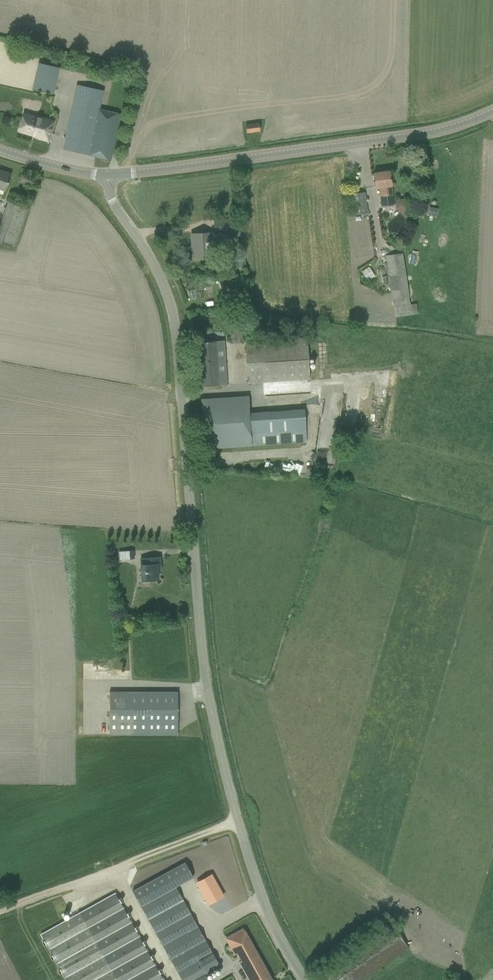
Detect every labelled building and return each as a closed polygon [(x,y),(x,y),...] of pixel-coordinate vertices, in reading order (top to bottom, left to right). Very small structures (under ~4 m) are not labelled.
[(32,89),(53,94),(59,68),(38,62),(32,89)] [(78,86),(65,138),(62,149),(110,160),(112,150),(121,114),(105,111),(100,109),(104,92),(78,86)] [(24,114),(22,121),(19,131),(35,135),(35,137),(47,140),(53,120),(42,117),(41,119),(24,114)] [(258,123),(245,125),(246,132),(259,131),(258,123)] [(5,191),(11,174),(0,170),(0,189),(5,191)] [(373,173),(375,182),(375,187),(379,187),(381,206),(393,204),(389,171),(373,173)] [(351,194),(354,215),(366,213),(364,192),(351,194)] [(405,211),(405,199),(396,199),(396,210),(405,211)] [(4,244),(13,247),(28,208),(8,201),(0,222),(0,243),(4,244)] [(437,209),(429,207),(427,215),(436,216),(437,209)] [(214,233),(234,232),(233,219),(214,220),(214,233)] [(194,258),(204,258),(210,257),(209,233),(191,234),(191,243),(193,243),(194,258)] [(401,253),(385,255),(395,317),(417,313),(415,303),(409,304),(401,253)] [(370,267),(360,271),(364,280),(374,277),(370,267)] [(244,307),(231,308),(232,316),(244,315),(244,307)] [(306,338),(254,341),(244,342),(247,383),(309,379),(306,338)] [(226,384),(223,340),(197,342),(200,386),(226,384)] [(204,448),(217,447),(305,442),(303,410),(248,413),(247,397),(201,399),(204,448)] [(159,557),(146,558),(139,558),(141,580),(158,579),(156,564),(160,564),(159,557)] [(177,692),(109,692),(109,734),(177,734),(177,692)] [(176,887),(193,877),(184,861),(132,890),(181,979),(206,979),(208,979),(205,974),(219,966),(176,887)] [(205,882),(198,885),(203,894),(204,894),(207,898),(206,899),(209,904),(223,896),(210,874),(203,878),(205,882)] [(40,934),(66,979),(163,979),(114,893),(40,934)] [(334,963),(325,969),(333,979),(362,979),(408,949),(391,924),(334,963)] [(243,928),(225,938),(234,954),(237,953),(242,961),(239,963),(249,979),(272,979),(243,928)]
